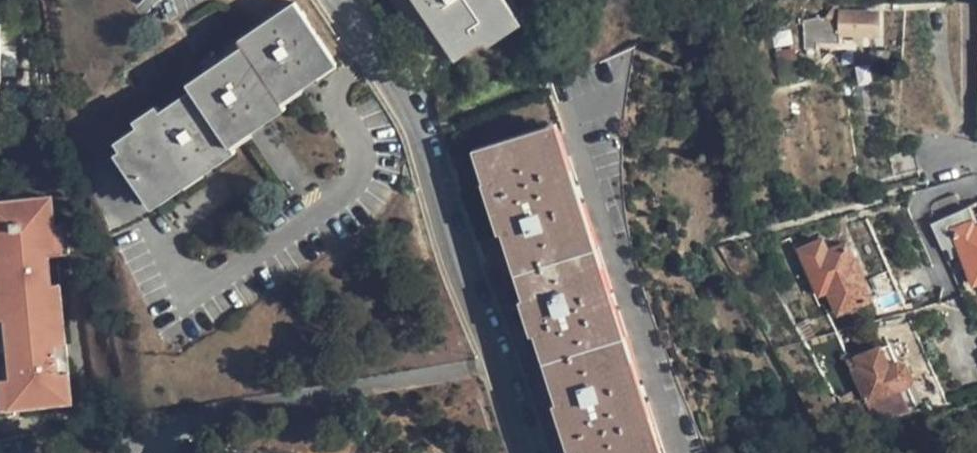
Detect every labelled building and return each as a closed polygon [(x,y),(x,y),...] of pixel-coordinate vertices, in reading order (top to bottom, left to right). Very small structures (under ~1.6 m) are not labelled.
[(506,0),(418,0),(458,59),(517,19),(517,17),(506,0)] [(227,139),(281,101),(278,95),(334,58),(295,2),(240,40),(244,46),(189,84),(192,90),(161,111),(140,125),(117,140),(123,149),(117,153),(151,202),(230,145),(227,139)] [(878,34),(879,12),(835,11),(834,32),(878,34)] [(338,64),(334,58),(278,95),(281,101),(338,64)] [(285,107),(281,101),(227,139),(230,145),(275,115),(285,107)] [(136,120),(140,125),(161,111),(158,105),(136,120)] [(581,452),(653,452),(550,131),(484,152),(493,178),(488,180),(505,229),(508,229),(531,296),(527,298),(539,333),(542,332),(564,400),(560,401),(578,451),(580,450),(581,452)] [(234,152),(230,145),(151,202),(154,207),(234,152)] [(921,175),(916,152),(915,148),(892,153),(898,180),(921,175)] [(956,197),(952,190),(951,188),(926,196),(929,205),(956,197)] [(70,400),(50,196),(0,201),(0,348),(3,348),(12,347),(15,376),(6,377),(1,377),(4,407),(14,406),(70,400)] [(961,210),(956,197),(929,205),(935,221),(961,210)] [(973,286),(976,284),(976,219),(973,209),(961,213),(949,218),(956,240),(973,286)] [(837,313),(861,303),(843,258),(838,246),(827,250),(823,238),(799,247),(818,294),(828,290),(837,313)] [(844,243),(838,246),(843,258),(861,303),(869,300),(863,283),(866,282),(855,256),(852,258),(844,243)] [(890,263),(872,269),(877,280),(871,282),(877,298),(900,289),(890,263)] [(887,344),(881,347),(889,365),(896,363),(887,344)] [(12,347),(3,348),(6,377),(15,376),(12,347)] [(911,378),(907,367),(896,363),(889,365),(881,347),(850,361),(869,403),(901,389),(906,387),(911,378)] [(15,412),(14,406),(4,407),(1,377),(0,378),(0,414),(15,412)] [(901,389),(869,403),(872,411),(882,411),(885,418),(911,410),(901,389)]
